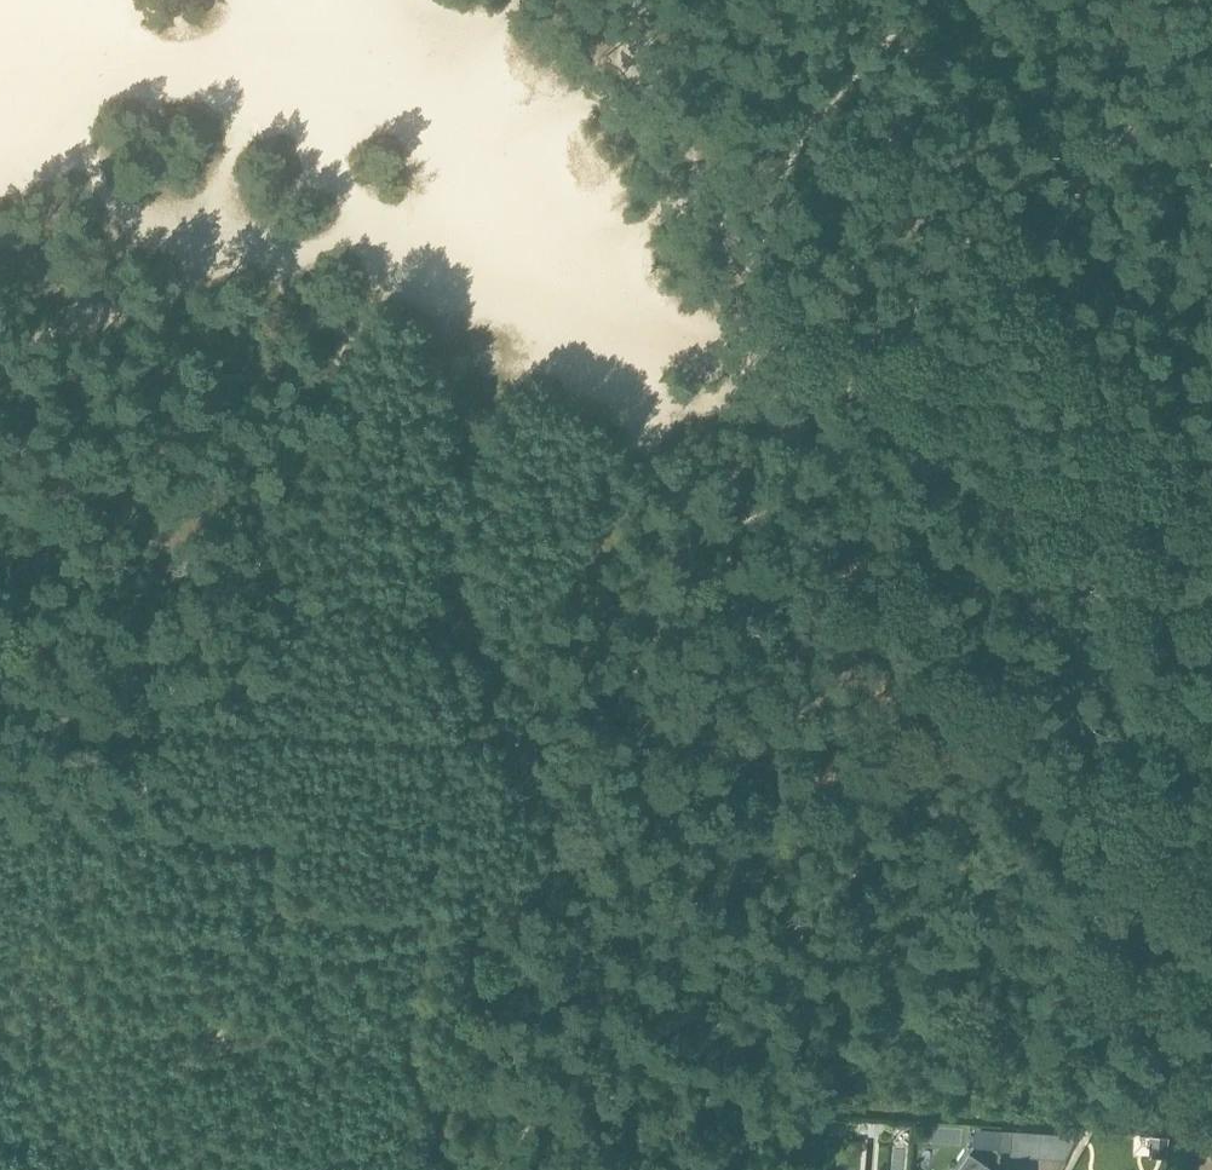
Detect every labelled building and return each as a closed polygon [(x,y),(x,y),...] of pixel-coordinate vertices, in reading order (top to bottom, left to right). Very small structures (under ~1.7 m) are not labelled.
[(1047,1131),(1034,1130),(1033,1152),(1045,1152),(1047,1131)] [(1153,1137),(1152,1157),(1167,1158),(1168,1138),(1153,1137)]
